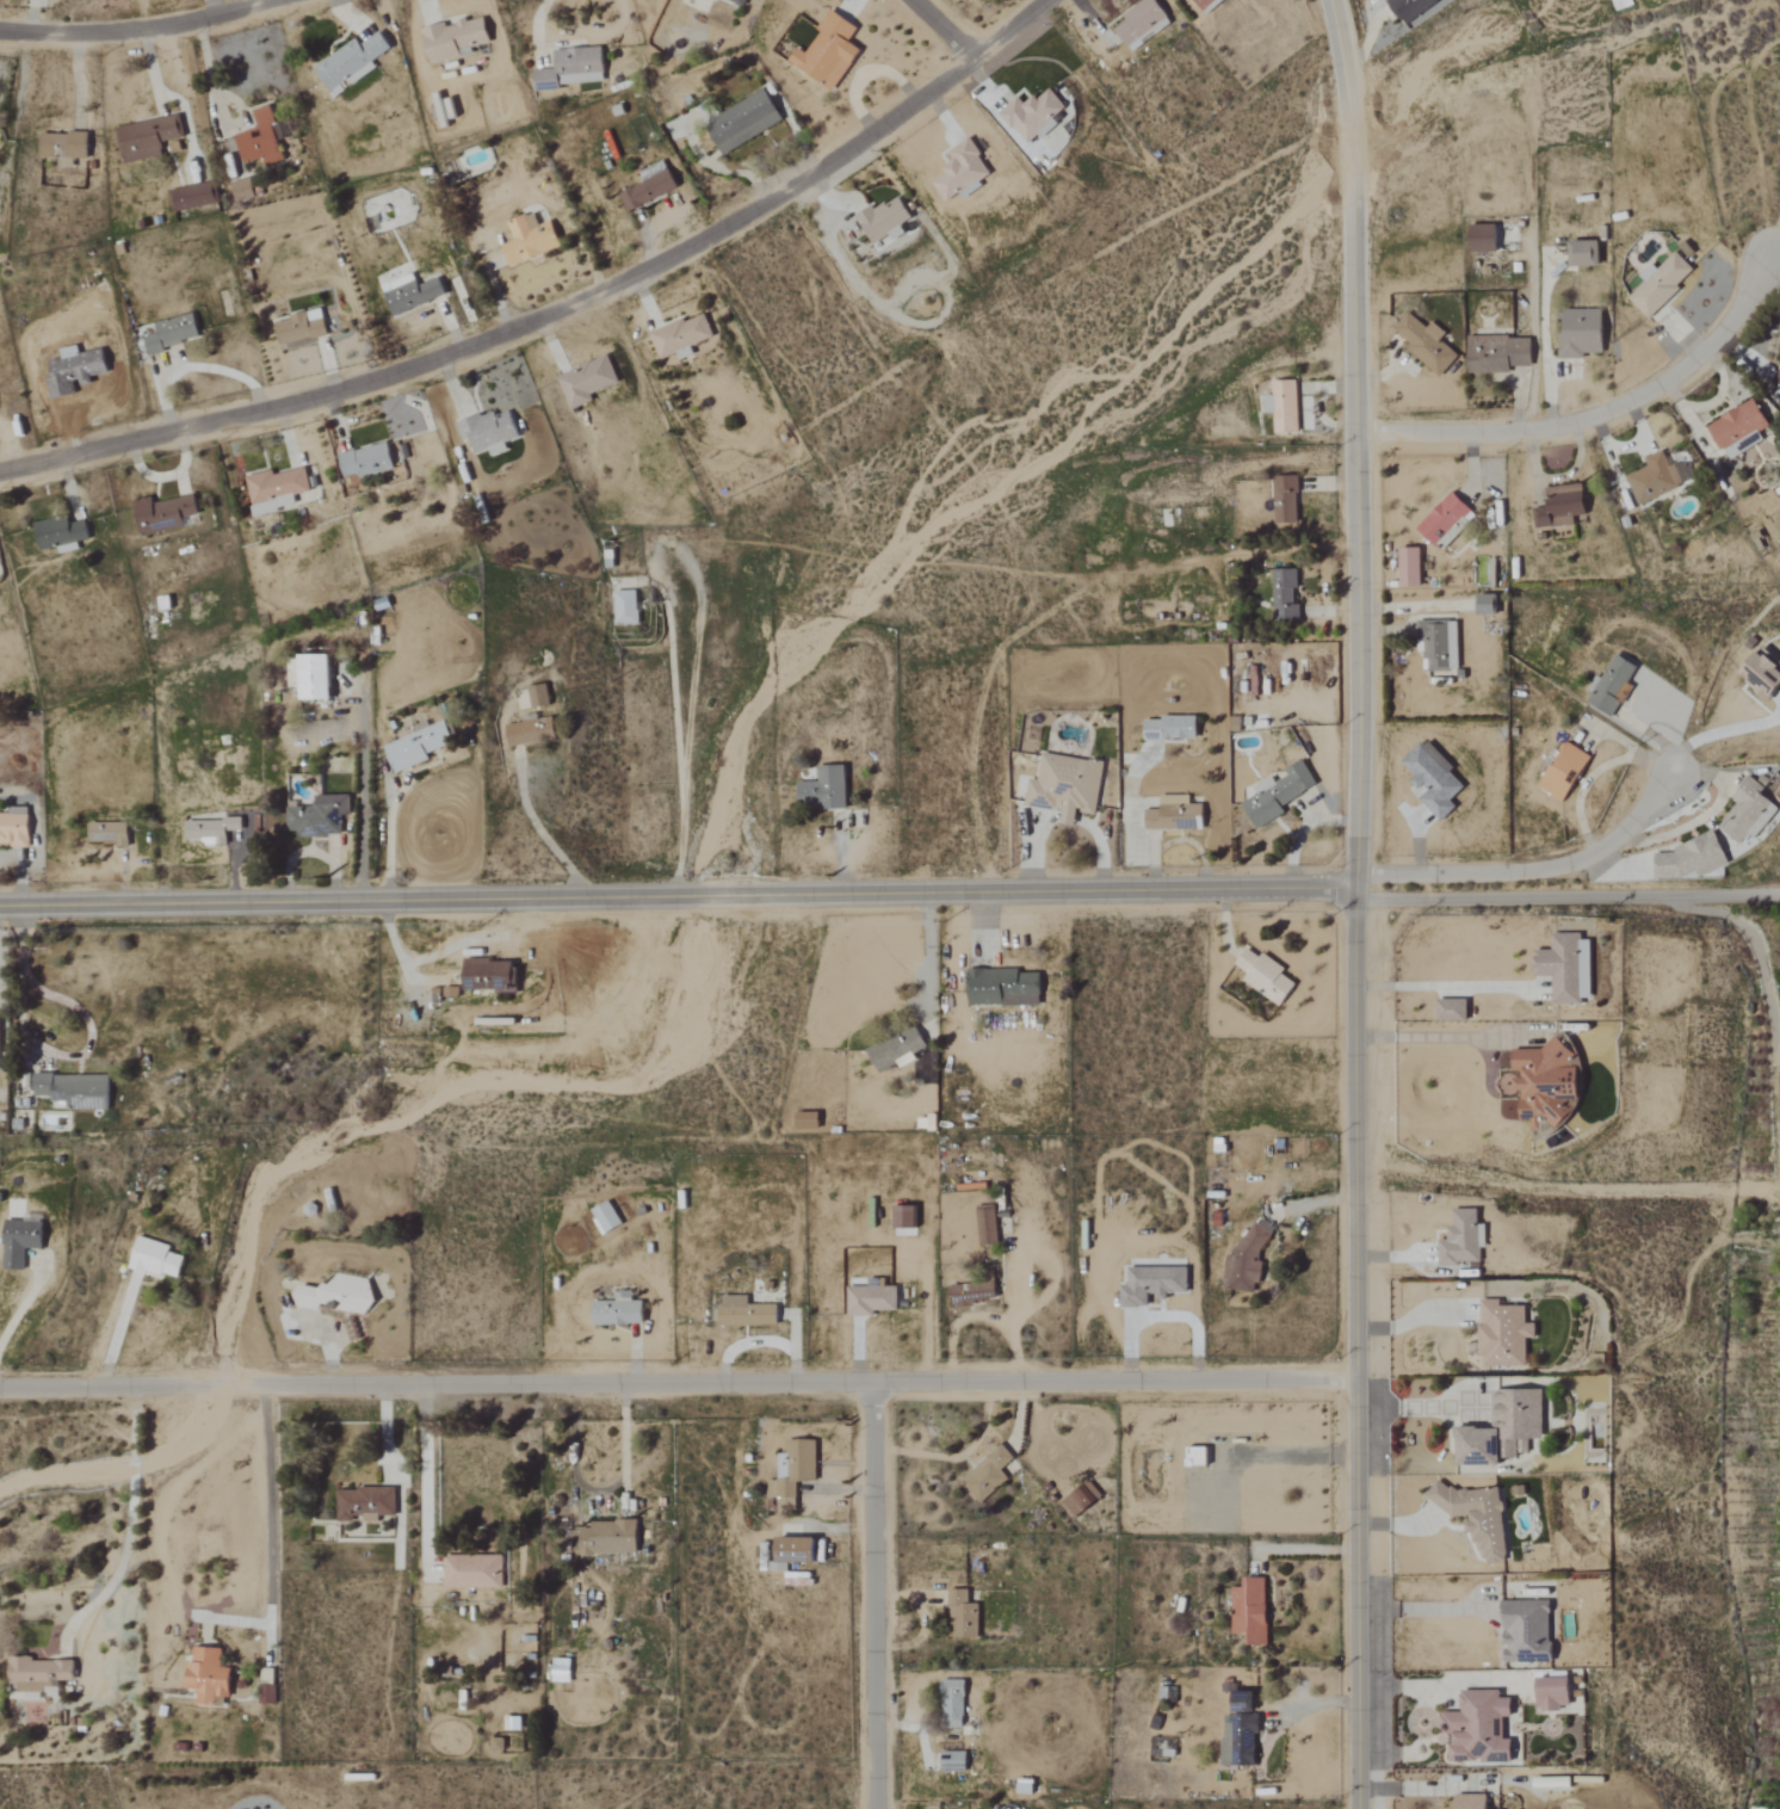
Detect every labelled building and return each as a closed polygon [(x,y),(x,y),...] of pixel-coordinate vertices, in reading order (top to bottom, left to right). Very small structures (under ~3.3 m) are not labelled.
[(1129,47),(1169,18),(1157,0),(1144,0),(1112,23),(1129,47)] [(1204,11),(1216,0),(1195,0),(1204,11)] [(1439,0),(1390,0),(1388,2),(1406,27),(1440,2),(1439,0)] [(835,92),(862,51),(850,43),(859,28),(833,11),(805,54),(798,48),(789,63),(835,92)] [(474,56),(472,47),(491,44),(486,18),(424,30),(430,64),(474,56)] [(357,40),(315,69),(335,98),(378,69),(374,63),(393,49),(381,32),(362,46),(357,40)] [(534,71),(536,93),(559,91),(559,86),(605,82),(602,48),(555,51),(556,70),(534,71)] [(784,123),(767,91),(706,123),(722,154),(784,123)] [(1016,99),(1000,113),(1026,143),(1067,107),(1051,91),(1040,100),(1034,97),(1025,105),(1016,99)] [(235,136),(244,165),(264,159),(266,166),(284,161),(278,141),(282,140),(271,105),(253,111),(259,129),(235,136)] [(116,128),(123,165),(164,157),(161,143),(182,140),(178,116),(116,128)] [(41,158),(88,160),(89,134),(42,133),(41,158)] [(950,152),(957,164),(932,179),(948,206),(983,186),(981,183),(993,176),(971,139),(950,152)] [(235,202),(255,198),(252,180),(232,184),(235,202)] [(174,214),(218,205),(213,183),(169,192),(174,214)] [(906,228),(903,223),(911,218),(897,192),(855,215),(873,246),(906,228)] [(508,223),(515,241),(502,247),(511,269),(562,248),(551,222),(540,227),(534,213),(508,223)] [(1472,254),(1499,253),(1499,225),(1471,226),(1472,254)] [(1572,268),(1600,268),(1601,243),(1572,243),(1572,268)] [(1648,317),(1695,271),(1676,252),(1658,270),(1651,263),(1639,276),(1645,282),(1628,298),(1648,317)] [(394,318),(447,296),(440,279),(419,287),(414,274),(382,287),(394,318)] [(1602,357),(1602,308),(1557,308),(1557,357),(1602,357)] [(329,337),(323,311),(275,321),(282,352),(315,345),(314,340),(329,337)] [(1402,348),(1439,377),(1457,354),(1438,339),(1445,331),(1430,320),(1426,327),(1407,311),(1393,328),(1409,339),(1402,348)] [(652,335),(663,361),(679,354),(682,361),(696,355),(693,347),(716,338),(705,313),(652,335)] [(159,335),(144,337),(147,353),(201,343),(195,316),(156,323),(159,335)] [(1466,334),(1467,371),(1529,370),(1529,334),(1466,334)] [(592,396),(622,384),(611,356),(557,378),(571,412),(595,402),(592,396)] [(1768,382),(1779,389),(1779,362),(1768,382)] [(1275,432),(1298,432),(1298,378),(1274,379),(1274,393),(1266,393),(1266,413),(1274,413),(1275,432)] [(1705,426),(1725,458),(1773,428),(1753,396),(1705,426)] [(521,439),(511,412),(497,417),(495,412),(457,425),(463,443),(471,440),(476,455),(488,451),(491,458),(508,452),(506,444),(521,439)] [(340,455),(345,478),(361,474),(361,478),(400,470),(398,460),(393,461),(390,444),(340,455)] [(1643,457),(1646,468),(1625,476),(1636,505),(1682,487),(1668,447),(1643,457)] [(246,478),(254,517),(297,507),(295,496),(311,493),(306,469),(273,476),(272,472),(246,478)] [(1273,475),(1273,523),(1298,523),(1298,475),(1273,475)] [(1575,524),(1574,517),(1584,515),(1582,483),(1545,487),(1546,505),(1533,506),(1535,527),(1575,524)] [(1415,526),(1439,551),(1476,514),(1452,490),(1415,526)] [(154,504),(153,498),(136,501),(141,537),(187,530),(185,520),(199,517),(196,497),(154,504)] [(34,524),(40,552),(58,548),(59,555),(80,550),(78,543),(91,540),(87,521),(72,525),(70,516),(34,524)] [(1421,547),(1400,548),(1401,587),(1422,586),(1421,547)] [(1272,567),(1272,621),(1298,621),(1298,567),(1272,567)] [(616,625),(640,624),(638,590),(615,591),(616,625)] [(1497,594),(1480,595),(1480,603),(1477,603),(1477,616),(1498,615),(1497,594)] [(1417,668),(1458,668),(1457,618),(1417,619),(1417,668)] [(1779,684),(1779,664),(1762,647),(1737,673),(1764,699),(1779,684)] [(1640,667),(1613,652),(1586,702),(1613,716),(1640,667)] [(302,700),(332,700),(331,654),(301,655),(302,700)] [(530,687),(532,708),(551,706),(548,685),(530,687)] [(506,726),(509,748),(557,740),(553,718),(506,726)] [(1199,718),(1147,718),(1146,739),(1198,740),(1199,718)] [(396,774),(431,760),(429,754),(456,743),(447,721),(385,746),(396,774)] [(1466,786),(1452,772),(1456,768),(1428,739),(1404,763),(1417,776),(1414,779),(1428,793),(1421,800),(1443,822),(1458,806),(1452,801),(1466,786)] [(1590,754),(1565,740),(1538,788),(1564,802),(1590,754)] [(1104,759),(1043,752),(1039,779),(1027,778),(1024,807),(1061,810),(1059,822),(1074,823),(1075,813),(1098,815),(1104,759)] [(1236,794),(1253,826),(1319,791),(1304,760),(1236,794)] [(843,809),(843,765),(817,765),(817,777),(797,777),(797,801),(808,801),(808,809),(843,809)] [(1718,828),(1741,844),(1747,834),(1755,839),(1776,805),(1761,795),(1766,786),(1747,774),(1731,798),(1736,802),(1718,828)] [(351,795),(315,796),(315,809),(288,809),(288,832),(298,832),(298,837),(343,836),(342,816),(352,816),(351,795)] [(1191,795),(1157,795),(1157,805),(1144,805),(1144,829),(1204,829),(1204,805),(1191,805),(1191,795)] [(188,841),(203,840),(204,846),(228,845),(228,832),(243,831),(243,813),(210,814),(210,821),(187,822),(188,841)] [(0,814),(0,845),(30,846),(30,815),(0,814)] [(129,845),(129,822),(91,823),(91,846),(129,845)] [(1652,845),(1654,873),(1722,871),(1720,842),(1652,845)] [(1593,940),(1583,940),(1583,934),(1555,933),(1554,951),(1537,950),(1537,977),(1554,977),(1554,1005),(1583,1005),(1583,999),(1593,999),(1593,940)] [(1297,984),(1282,974),(1286,969),(1264,953),(1260,958),(1247,949),(1236,965),(1249,974),(1244,981),(1282,1007),(1297,984)] [(516,989),(515,960),(466,961),(467,991),(516,989)] [(1041,1005),(1041,970),(969,972),(970,1007),(1041,1005)] [(1470,1000),(1439,999),(1439,1021),(1469,1022),(1470,1000)] [(879,1073),(899,1065),(900,1068),(917,1061),(914,1053),(927,1048),(918,1026),(868,1048),(879,1073)] [(1514,1047),(1515,1075),(1517,1075),(1518,1091),(1522,1091),(1523,1122),(1534,1122),(1534,1139),(1560,1138),(1559,1122),(1582,1121),(1579,1045),(1514,1047)] [(110,1075),(35,1076),(35,1097),(53,1096),(53,1102),(68,1102),(68,1111),(111,1110),(110,1075)] [(592,1209),(602,1234),(622,1227),(612,1202),(592,1209)] [(918,1206),(896,1206),(895,1229),(917,1229),(918,1206)] [(998,1245),(997,1206),(979,1206),(980,1245),(998,1245)] [(1440,1265),(1482,1265),(1481,1249),(1487,1249),(1487,1227),(1480,1227),(1480,1210),(1455,1210),(1455,1228),(1450,1228),(1450,1241),(1440,1241),(1440,1265)] [(1254,1293),(1256,1282),(1262,1283),(1264,1263),(1269,1223),(1248,1221),(1243,1258),(1228,1256),(1224,1289),(1254,1293)] [(44,1223),(5,1222),(4,1270),(25,1271),(25,1249),(44,1250),(44,1223)] [(129,1267),(180,1281),(186,1257),(170,1253),(172,1246),(137,1237),(129,1267)] [(1189,1294),(1190,1269),(1130,1268),(1129,1285),(1122,1285),(1121,1308),(1149,1308),(1150,1298),(1170,1299),(1170,1294),(1189,1294)] [(375,1281),(336,1274),(334,1285),(324,1284),(323,1290),(307,1288),(304,1307),(320,1310),(320,1307),(369,1315),(375,1281)] [(898,1311),(898,1287),(886,1287),(886,1279),(869,1279),(869,1287),(849,1288),(849,1318),(875,1317),(875,1311),(898,1311)] [(997,1283),(950,1285),(951,1305),(998,1303),(997,1283)] [(617,1300),(594,1301),(594,1326),(645,1325),(644,1301),(634,1302),(633,1292),(617,1292),(617,1300)] [(749,1306),(749,1297),(721,1297),(722,1327),(779,1326),(779,1305),(749,1306)] [(1527,1367),(1527,1338),(1536,1338),(1536,1324),(1527,1324),(1527,1306),(1502,1307),(1502,1300),(1481,1300),(1482,1367),(1527,1367)] [(1544,1391),(1494,1391),(1494,1429),(1458,1429),(1459,1468),(1504,1468),(1504,1459),(1520,1459),(1520,1454),(1530,1453),(1530,1440),(1545,1440),(1544,1391)] [(817,1441),(787,1441),(787,1454),(778,1455),(780,1512),(797,1512),(797,1483),(818,1482),(817,1441)] [(1002,1471),(1015,1459),(1003,1445),(962,1482),(982,1504),(1009,1479),(1002,1471)] [(1210,1467),(1210,1448),(1189,1449),(1189,1467),(1210,1467)] [(1104,1499),(1092,1482),(1064,1503),(1076,1519),(1104,1499)] [(1508,1562),(1503,1487),(1432,1492),(1433,1506),(1450,1505),(1451,1518),(1470,1517),(1471,1534),(1475,1534),(1476,1544),(1482,1544),(1484,1564),(1508,1562)] [(395,1517),(396,1490),(331,1489),(331,1522),(353,1523),(353,1516),(363,1516),(363,1523),(379,1523),(379,1516),(395,1517)] [(591,1523),(591,1528),(580,1528),(581,1555),(639,1554),(638,1521),(591,1523)] [(778,1563),(817,1565),(818,1540),(779,1539),(778,1563)] [(447,1589),(505,1588),(505,1556),(446,1557),(447,1589)] [(1268,1579),(1246,1579),(1246,1588),(1233,1588),(1232,1634),(1250,1635),(1250,1646),(1267,1646),(1268,1579)] [(979,1639),(980,1605),(970,1605),(970,1590),(951,1590),(951,1639),(979,1639)] [(1552,1602),(1505,1601),(1505,1663),(1552,1664),(1552,1602)] [(197,1706),(225,1707),(225,1699),(231,1699),(232,1669),(222,1668),(223,1649),(195,1648),(194,1663),(189,1662),(188,1690),(198,1690),(197,1706)] [(572,1660),(554,1659),(553,1683),(571,1683),(572,1660)] [(75,1681),(75,1660),(10,1661),(10,1684),(19,1684),(19,1701),(41,1701),(41,1690),(59,1690),(59,1681),(75,1681)] [(275,1670),(262,1670),(262,1705),(275,1705),(275,1670)] [(1540,1713),(1562,1713),(1562,1707),(1573,1707),(1573,1697),(1583,1697),(1583,1680),(1540,1679),(1540,1713)] [(964,1680),(943,1681),(944,1729),(965,1728),(964,1680)] [(1462,1691),(1462,1713),(1442,1713),(1442,1730),(1453,1730),(1453,1763),(1515,1763),(1515,1740),(1505,1740),(1505,1718),(1514,1718),(1514,1698),(1502,1698),(1502,1691),(1462,1691)] [(1236,1693),(1236,1717),(1222,1717),(1222,1767),(1256,1767),(1256,1734),(1261,1734),(1261,1713),(1256,1713),(1256,1693),(1236,1693)] [(505,1739),(492,1739),(491,1752),(505,1752),(505,1739)] [(968,1772),(967,1752),(942,1753),(943,1773),(968,1772)] [(1573,1778),(1542,1778),(1542,1788),(1573,1788),(1573,1778)] [(1019,1794),(1034,1795),(1035,1783),(1020,1781),(1019,1794)] [(1457,1808),(1489,1808),(1488,1795),(1457,1796),(1457,1808)]
